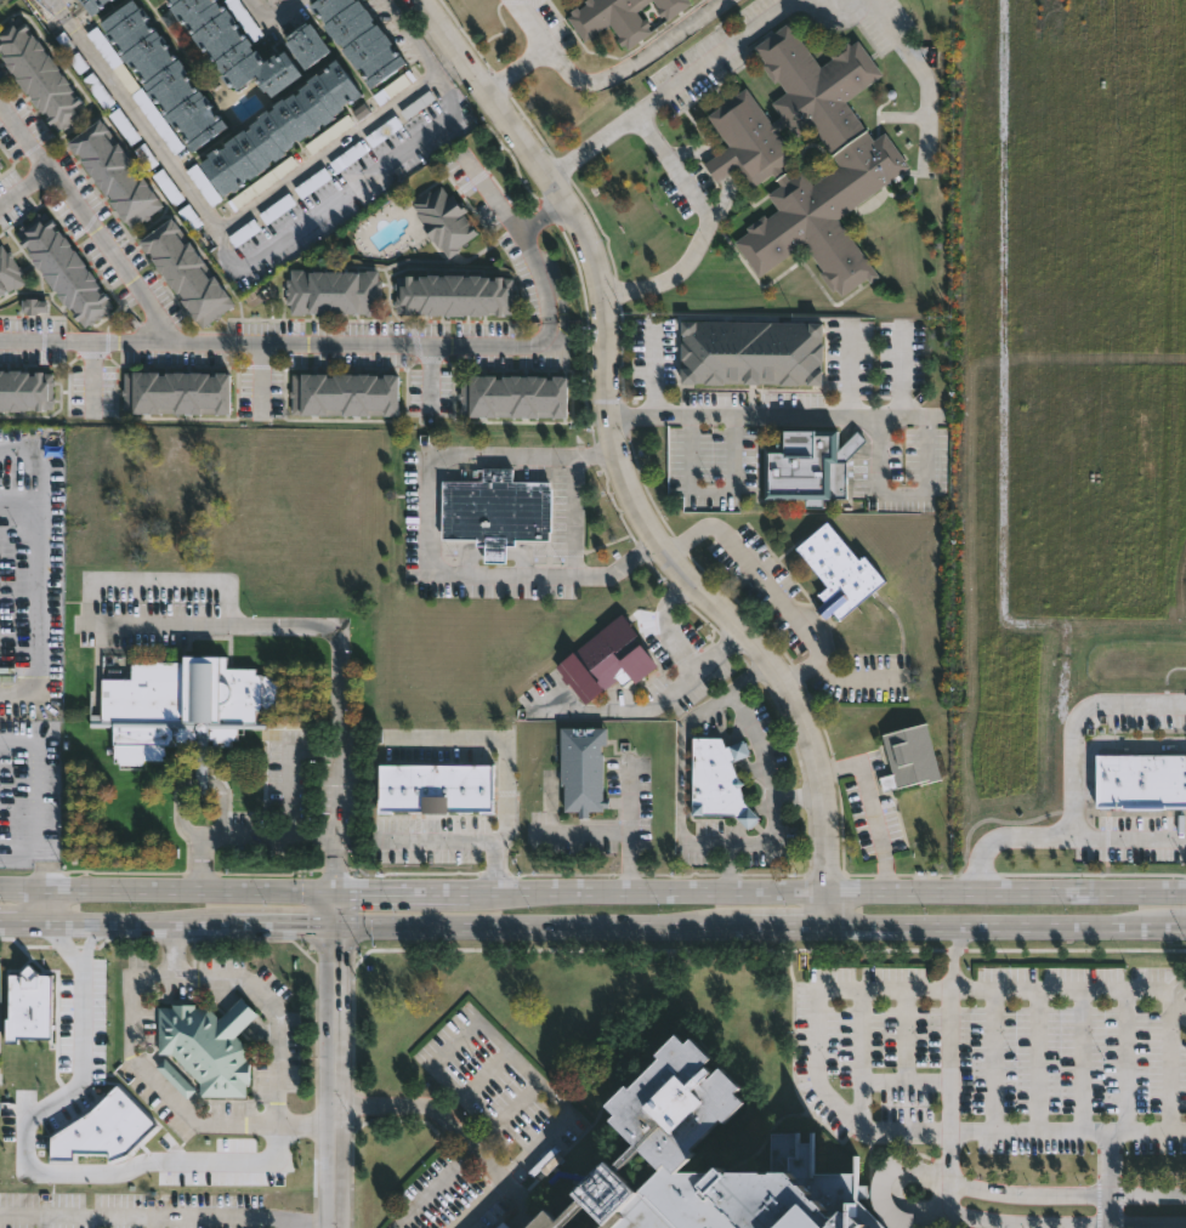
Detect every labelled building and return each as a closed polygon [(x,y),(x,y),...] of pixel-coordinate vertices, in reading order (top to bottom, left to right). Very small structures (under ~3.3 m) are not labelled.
[(91,15),(81,0),(105,0),(103,1),(104,4),(102,6),(101,4),(97,6),(100,8),(91,15)] [(100,19),(127,0),(135,0),(140,6),(142,4),(149,15),(146,18),(153,29),(155,28),(161,33),(165,39),(163,41),(172,53),(176,51),(187,67),(183,69),(198,89),(199,87),(204,93),(205,93),(209,100),(206,101),(220,119),(222,116),(227,124),(192,149),(100,19)] [(171,2),(170,0),(219,0),(225,8),(227,6),(236,18),(234,19),(245,36),(248,34),(252,41),(250,42),(255,49),(260,45),(267,56),(286,42),(285,40),(288,38),(285,34),(306,19),(308,22),(312,19),(330,47),(302,69),(303,72),(272,95),(267,87),(265,89),(255,75),(238,86),(234,83),(226,89),(217,75),(223,72),(220,66),(217,68),(211,61),(214,58),(211,55),(212,55),(204,44),(202,46),(191,32),(194,30),(186,19),(185,21),(181,17),(178,18),(169,5),(171,2)] [(311,2),(314,0),(363,0),(375,16),(373,18),(376,23),(379,21),(393,41),(390,44),(399,56),(403,52),(408,59),(371,86),(367,79),(370,76),(362,64),(357,67),(342,46),(345,45),(342,40),(340,42),(325,22),(327,21),(318,8),(316,10),(311,2)] [(588,2),(585,0),(653,0),(637,11),(645,19),(647,17),(652,24),(649,27),(652,30),(629,49),(625,44),(623,45),(618,39),(620,36),(609,22),(597,32),(600,35),(592,40),(590,36),(585,40),(568,17),(573,13),(571,11),(578,5),(580,8),(588,2)] [(660,7),(655,0),(690,0),(692,2),(669,19),(664,15),(663,16),(658,10),(660,7)] [(1,51),(0,49),(0,28),(13,17),(15,18),(18,16),(24,24),(28,22),(33,28),(29,30),(33,35),(35,34),(41,41),(42,40),(47,49),(46,49),(51,55),(52,53),(63,68),(62,69),(73,83),(76,90),(74,92),(79,98),(81,96),(87,103),(84,106),(87,110),(83,113),(85,115),(79,120),(78,118),(72,125),(70,123),(68,125),(69,126),(64,130),(63,129),(58,131),(49,119),(53,115),(50,110),(46,113),(41,106),(40,107),(34,98),(35,97),(19,78),(21,76),(10,63),(5,56),(7,53),(4,50),(1,51)] [(790,22),(822,66),(834,57),(832,55),(850,41),(851,44),(858,39),(874,61),(869,64),(876,74),(851,92),(853,96),(847,101),(874,138),(885,131),(910,166),(840,218),(881,275),(872,283),(868,278),(842,296),(838,289),(834,291),(821,273),(824,271),(805,243),(760,275),(734,241),(749,231),(747,227),(765,214),(767,217),(778,209),(768,194),(782,184),(773,172),(751,188),(737,167),(719,181),(705,163),(730,144),(708,115),(747,86),(772,121),(782,115),(772,102),(788,91),(779,79),(776,81),(762,63),(766,61),(756,46),(790,22)] [(337,56),(363,92),(352,101),(350,98),(341,104),(342,107),(334,113),(335,115),(324,123),(323,120),(318,124),(319,126),(310,133),(308,132),(299,140),(297,137),(293,141),(294,143),(285,150),(285,152),(274,159),(273,158),(268,160),(269,163),(250,177),(249,175),(244,178),(245,181),(233,189),(233,188),(223,194),(199,161),(209,155),(206,153),(217,146),(220,148),(226,144),(225,142),(257,118),(256,115),(267,107),(268,109),(273,106),(272,103),(283,96),(284,97),(294,90),(295,92),(300,89),(299,86),(308,79),(307,78),(317,70),(319,73),(330,64),(329,62),(337,56)] [(118,142),(163,205),(149,215),(151,217),(146,221),(143,220),(130,229),(109,199),(112,198),(108,192),(106,194),(80,158),(83,157),(78,150),(76,152),(68,141),(100,118),(118,142)] [(186,173),(212,206),(222,199),(196,165),(186,173)] [(443,184),(450,195),(454,193),(460,203),(464,200),(470,209),(465,212),(479,232),(459,246),(460,249),(449,256),(425,224),(414,205),(416,204),(415,201),(431,189),(432,192),(443,184)] [(44,212),(51,221),(53,218),(58,224),(56,227),(59,232),(61,231),(67,238),(68,237),(74,245),(73,246),(89,266),(87,267),(98,279),(97,280),(117,306),(106,315),(103,313),(90,325),(89,324),(85,328),(74,315),(78,312),(75,308),(73,309),(67,302),(66,303),(59,295),(61,294),(35,261),(36,260),(30,252),(33,250),(29,246),(27,248),(16,234),(21,231),(19,228),(24,223),(25,226),(36,218),(35,216),(39,214),(40,215),(44,212)] [(194,248),(234,303),(203,328),(181,299),(183,297),(180,290),(177,292),(157,265),(158,265),(153,257),(154,256),(151,250),(147,252),(140,240),(172,217),(194,248)] [(13,288),(0,296),(0,245),(1,244),(7,254),(11,251),(13,256),(12,257),(23,272),(19,274),(24,283),(15,289),(13,288)] [(379,269),(379,280),(382,280),(381,299),(384,299),(382,306),(379,306),(378,315),(342,312),(291,314),(291,305),(286,305),(286,297),(289,297),(289,295),(285,295),(285,289),(288,289),(288,286),(286,286),(286,279),(291,279),(291,269),(325,272),(379,269)] [(482,274),(482,275),(490,275),(490,279),(496,279),(496,275),(515,278),(516,290),(513,290),(513,292),(516,292),(516,299),(513,299),(513,301),(516,301),(516,308),(513,308),(513,314),(429,314),(429,313),(420,313),(420,309),(414,309),(413,314),(405,314),(405,313),(397,312),(397,307),(395,307),(395,300),(397,300),(397,289),(395,289),(396,283),(397,283),(397,277),(414,275),(414,279),(420,279),(420,275),(429,275),(429,273),(446,275),(446,274),(465,274),(465,275),(471,275),(471,274),(482,274)] [(49,300),(22,300),(22,314),(48,314),(49,300)] [(823,335),(824,362),(823,362),(823,370),(824,370),(824,385),(682,383),(683,322),(825,323),(825,335),(823,335)] [(2,411),(0,411),(0,370),(4,370),(4,371),(8,371),(8,370),(21,370),(21,371),(29,371),(29,375),(34,375),(34,371),(53,374),(53,379),(55,379),(53,397),(55,397),(55,404),(52,404),(52,409),(34,410),(34,407),(29,407),(29,410),(19,411),(2,410),(2,411)] [(200,371),(210,373),(209,375),(216,376),(216,373),(231,373),(229,414),(124,413),(124,396),(121,396),(121,390),(124,390),(124,371),(159,371),(159,375),(165,375),(165,373),(200,371)] [(369,373),(379,374),(378,377),(385,377),(385,374),(399,374),(398,415),(293,414),(293,397),(290,397),(290,391),(293,391),(293,374),(328,373),(328,376),(334,376),(334,374),(369,373)] [(539,375),(547,376),(547,379),(554,379),(554,375),(568,376),(568,417),(461,415),(461,398),(460,398),(460,393),(461,393),(463,375),(496,375),(496,379),(503,379),(503,375),(539,375)] [(868,440),(849,459),(849,498),(838,496),(838,500),(825,500),(825,507),(808,507),(808,499),(765,499),(766,447),(778,447),(778,439),(785,439),(785,430),(840,431),(840,448),(858,431),(868,440)] [(512,478),(512,482),(551,482),(551,489),(554,489),(552,531),(550,531),(550,540),(516,540),(516,546),(507,546),(507,563),(486,563),(487,546),(477,546),(477,539),(442,539),(443,481),(458,481),(459,468),(513,468),(512,478)] [(830,522),(862,561),(868,557),(889,582),(841,620),(835,613),(827,620),(817,609),(825,602),(821,595),(830,587),(799,548),(830,522)] [(617,654),(623,661),(643,646),(659,666),(637,684),(632,680),(624,686),(619,680),(586,706),(568,684),(567,686),(562,678),(563,677),(556,667),(623,614),(640,635),(617,654)] [(225,659),(225,670),(255,670),(255,676),(266,677),(272,680),(277,687),(277,697),(274,703),(268,709),(254,711),(252,724),(265,724),(265,728),(242,729),(242,735),(237,735),(237,740),(231,741),(231,746),(212,746),(211,740),(206,740),(206,795),(192,794),(193,740),(189,740),(189,746),(164,746),(163,763),(141,763),(141,768),(118,767),(118,760),(113,760),(113,727),(86,727),(87,715),(101,714),(101,680),(131,681),(131,663),(187,663),(187,658),(225,659)] [(941,779),(885,791),(881,778),(893,775),(883,734),(926,723),(941,779)] [(605,746),(605,797),(609,798),(609,808),(605,808),(605,813),(590,813),(590,819),(579,819),(579,813),(564,813),(564,786),(561,786),(562,728),(608,728),(608,746),(605,746)] [(725,741),(727,747),(745,740),(745,743),(747,743),(751,754),(733,762),(738,778),(745,784),(742,786),(745,803),(760,819),(757,820),(760,821),(753,829),(750,828),(749,829),(736,815),(693,815),(694,737),(723,738),(725,741)] [(1097,809),(1185,809),(1185,755),(1097,756),(1097,809)] [(493,813),(493,766),(380,766),(380,813),(493,813)] [(9,973),(9,1044),(17,1044),(17,1040),(52,1040),(52,976),(37,976),(37,973),(9,973)] [(255,1017),(237,1034),(248,1046),(246,1058),(250,1058),(250,1082),(246,1082),(246,1096),(200,1095),(200,1082),(171,1052),(158,1052),(158,1006),(172,1006),(172,1002),(195,1002),(195,1006),(209,1006),(220,1017),(243,996),(259,1013),(255,1017)] [(879,1223),(873,1227),(596,1227),(603,1221),(586,1204),(566,1224),(569,1227),(524,1227),(547,1205),(558,1217),(580,1195),(574,1189),(608,1155),(615,1161),(636,1139),(612,1115),(617,1109),(607,1101),(629,1079),(632,1082),(663,1052),(659,1048),(680,1028),(690,1037),(694,1031),(715,1051),(703,1063),(705,1064),(710,1059),(716,1064),(711,1070),(713,1073),(725,1061),(744,1081),(739,1086),(748,1096),(727,1119),(723,1115),(694,1144),(698,1149),(676,1170),(713,1171),(727,1156),(733,1161),(733,1165),(738,1165),(738,1162),(781,1165),(781,1162),(790,1162),(790,1153),(798,1154),(798,1128),(801,1128),(801,1138),(812,1139),(813,1128),(816,1128),(816,1171),(857,1171),(857,1153),(861,1153),(861,1192),(868,1190),(868,1207),(870,1210),(878,1203),(883,1207),(874,1218),(879,1223)] [(196,1091),(166,1058),(157,1067),(187,1099),(196,1091)] [(52,1148),(52,1161),(71,1162),(79,1154),(105,1154),(109,1159),(124,1159),(158,1126),(116,1084),(52,1148)]
